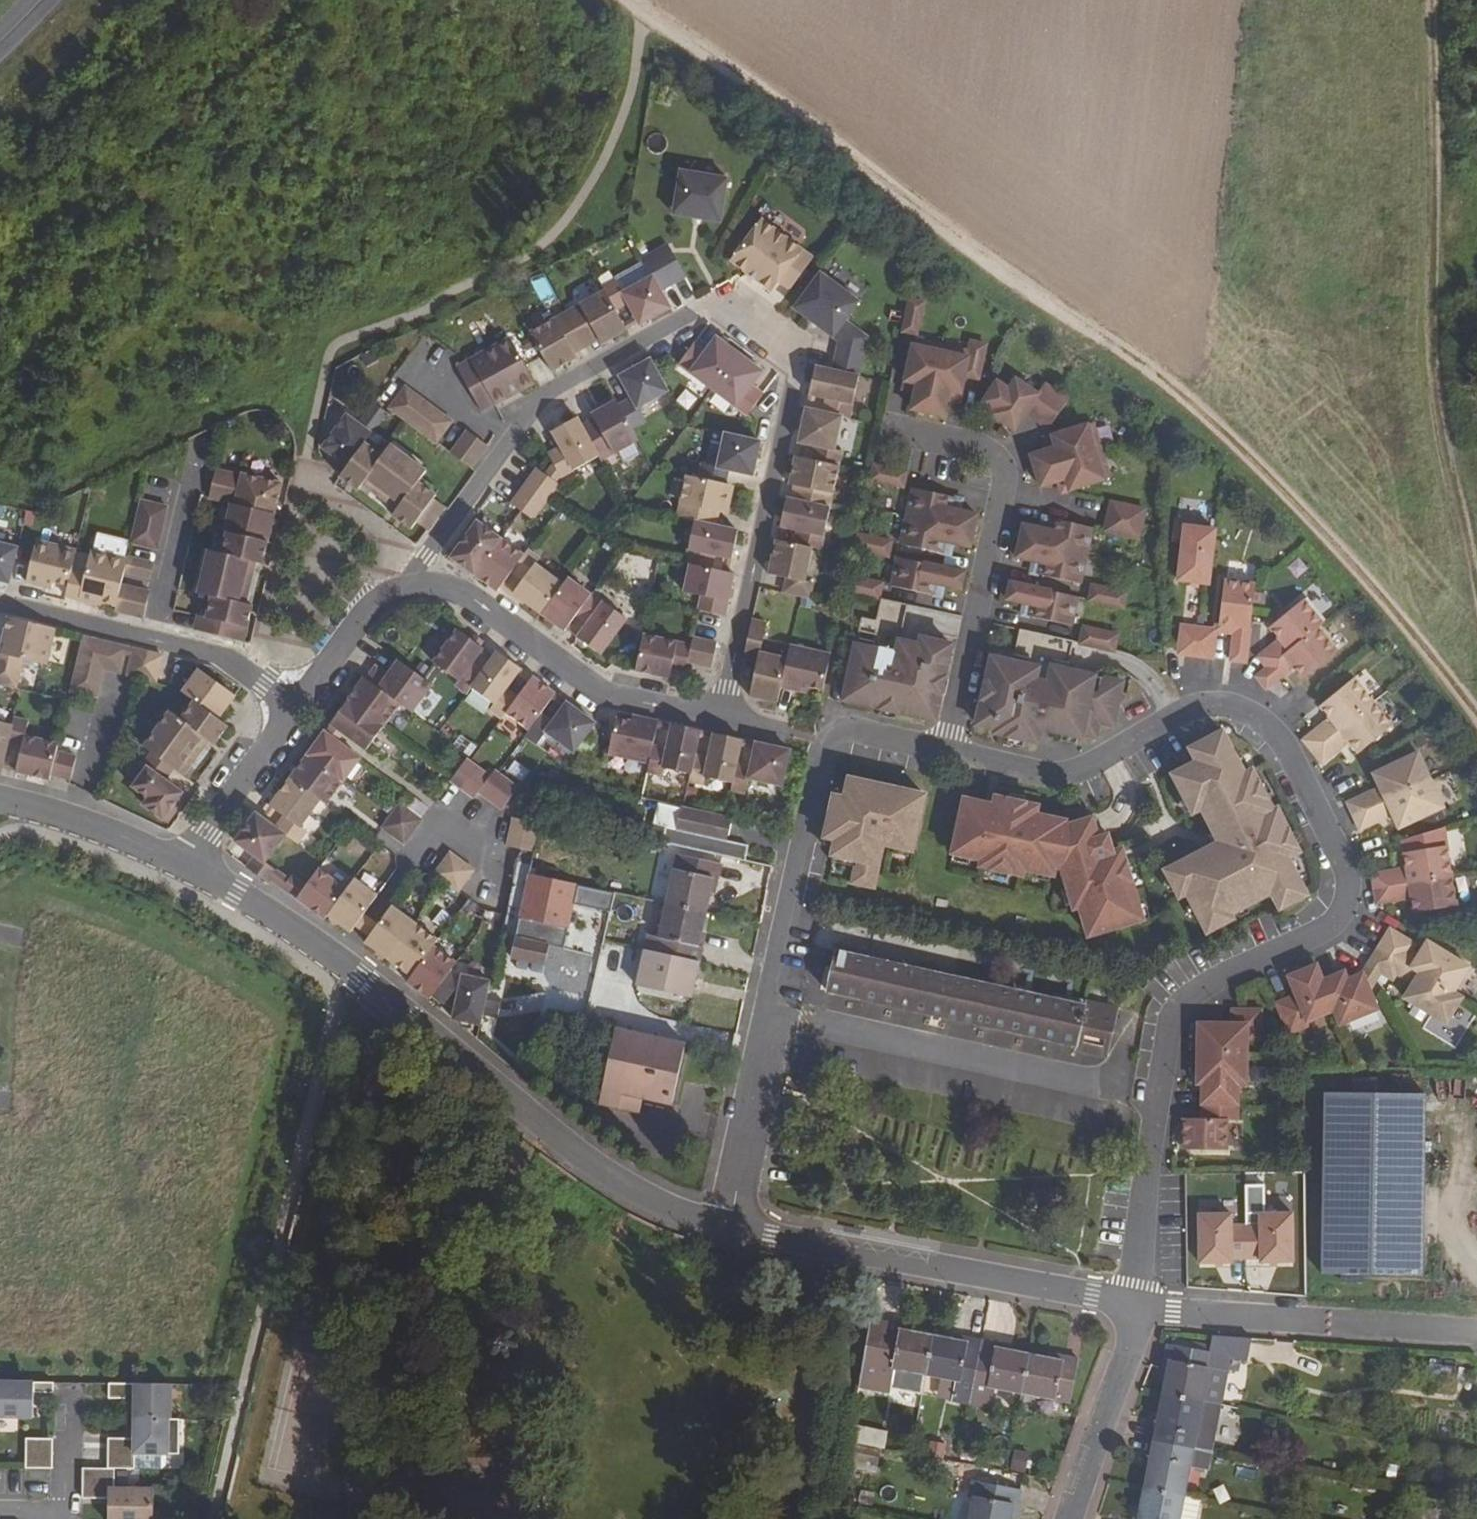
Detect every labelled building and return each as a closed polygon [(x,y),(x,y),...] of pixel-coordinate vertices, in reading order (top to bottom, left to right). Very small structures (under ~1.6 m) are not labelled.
[(720,222),(727,178),(680,170),(673,214),(720,222)] [(806,269),(794,260),(802,250),(762,220),(731,261),(771,292),(778,282),(790,290),(806,269)] [(653,276),(677,262),(673,253),(648,267),(653,276)] [(663,294),(688,281),(677,262),(653,276),(663,294)] [(616,279),(623,292),(653,276),(648,267),(646,263),(616,279)] [(832,337),(860,301),(821,272),(794,309),(832,337)] [(663,294),(653,276),(623,292),(616,279),(602,287),(605,291),(615,309),(628,303),(638,323),(669,306),(663,294)] [(615,309),(605,291),(567,312),(580,334),(592,328),(599,340),(601,343),(626,329),(615,309)] [(916,337),(924,303),(909,300),(902,334),(916,337)] [(574,353),(568,341),(580,334),(567,312),(530,332),(551,371),(576,357),(574,353)] [(868,337),(845,320),(832,337),(847,349),(865,352),(868,337)] [(599,340),(592,328),(580,334),(587,346),(599,340)] [(587,346),(580,334),(568,341),(574,353),(587,346)] [(713,390),(740,354),(717,337),(706,351),(694,342),(678,364),(713,390)] [(535,383),(510,338),(470,360),(494,404),(496,405),(509,398),(507,394),(520,387),(522,390),(535,383)] [(913,340),(904,381),(916,384),(914,393),(911,410),(926,413),(943,346),(913,340)] [(943,346),(926,413),(943,416),(949,390),(960,393),(964,375),(978,378),(984,345),(970,342),(968,351),(943,346)] [(860,376),(865,352),(847,349),(842,373),(860,376)] [(752,386),(762,371),(740,354),(713,390),(748,415),(748,414),(763,394),(752,386)] [(494,404),(470,360),(463,363),(457,367),(482,411),(494,404)] [(671,396),(654,366),(650,360),(619,377),(632,399),(619,405),(632,428),(645,421),(641,413),(671,396)] [(850,418),(860,376),(842,373),(815,366),(809,395),(827,399),(824,412),(842,416),(850,418)] [(1049,428),(1071,396),(1025,366),(1009,389),(997,381),(983,402),(995,410),(992,415),(1014,430),(1026,413),(1049,428)] [(916,384),(904,381),(902,391),(914,393),(916,384)] [(438,441),(452,421),(405,387),(391,407),(438,441)] [(509,398),(522,390),(520,387),(507,394),(509,398)] [(683,389),(676,402),(692,411),(699,398),(683,389)] [(372,432),(388,411),(376,402),(361,423),(372,432)] [(601,461),(639,441),(619,405),(617,402),(592,415),(595,420),(600,430),(588,437),(594,449),(601,461)] [(834,450),(842,416),(824,412),(806,409),(799,443),(817,446),(814,460),(839,466),(842,452),(834,450)] [(369,436),(372,432),(361,423),(347,413),(322,448),(347,466),(364,444),(365,443),(369,436)] [(557,470),(594,449),(588,437),(582,426),(577,418),(552,432),(556,438),(544,446),(553,463),(557,470)] [(600,430),(595,420),(582,426),(588,437),(600,430)] [(1109,477),(1092,423),(1052,436),(1056,447),(1046,450),(1030,455),(1040,486),(1057,481),(1066,478),(1069,490),(1109,477)] [(487,446),(467,432),(450,455),(470,469),(487,446)] [(725,484),(728,470),(753,476),(760,441),(753,439),(724,433),(717,466),(703,463),(700,478),(711,481),(722,483),(725,484)] [(387,450),(369,436),(365,443),(364,444),(382,457),(387,450)] [(1056,447),(1052,436),(1043,439),(1046,450),(1056,447)] [(428,468),(392,443),(389,446),(425,472),(428,468)] [(436,495),(417,483),(423,475),(425,472),(389,446),(387,450),(382,457),(364,444),(347,466),(340,476),(358,490),(364,483),(398,508),(393,514),(412,528),(416,522),(434,498),(436,495)] [(831,508),(840,466),(839,466),(814,460),(796,456),(790,485),(794,486),(807,489),(804,502),(831,508)] [(550,478),(557,470),(553,463),(545,475),(550,478)] [(869,480),(904,487),(907,472),(872,465),(869,480)] [(550,496),(559,485),(550,478),(545,475),(538,469),(529,481),(550,496)] [(274,514),(281,484),(242,475),(242,477),(215,471),(212,484),(238,490),(235,505),(274,514)] [(441,488),(423,475),(417,483),(436,495),(441,488)] [(724,513),(730,485),(725,484),(722,483),(711,481),(700,478),(686,475),(677,517),(694,521),(704,523),(707,509),(719,512),(724,513)] [(1066,478),(1057,481),(1060,493),(1069,490),(1066,478)] [(550,496),(529,481),(520,492),(541,508),(547,500),(550,496)] [(268,541),(274,514),(235,505),(238,490),(212,484),(209,498),(231,503),(224,531),(227,532),(229,532),(268,541)] [(804,502),(807,489),(794,486),(791,499),(804,502)] [(913,489),(907,517),(974,532),(977,515),(961,512),(951,510),(954,497),(913,489)] [(496,490),(484,500),(501,519),(513,509),(496,490)] [(541,508),(520,492),(512,504),(521,511),(533,519),(541,508)] [(964,499),(954,497),(951,510),(961,512),(964,499)] [(427,530),(445,507),(434,498),(416,522),(427,530)] [(821,550),(831,508),(804,502),(791,499),(787,498),(781,526),(799,530),(796,544),(813,548),(821,550)] [(157,549),(168,507),(141,500),(131,543),(157,549)] [(1139,538),(1145,509),(1111,502),(1105,531),(1139,538)] [(716,526),(719,512),(707,509),(704,523),(716,526)] [(1049,531),(1051,519),(1042,516),(1039,529),(1049,531)] [(974,532),(907,517),(901,545),(942,553),(945,542),(954,544),(970,547),(974,532)] [(1209,583),(1215,528),(1197,526),(1198,520),(1177,518),(1175,538),(1183,539),(1178,579),(1209,583)] [(474,575),(500,539),(473,519),(460,536),(447,555),(474,575)] [(1093,528),(1051,519),(1049,531),(1039,529),(1023,525),(1020,540),(1087,554),(1093,528)] [(732,559),(738,530),(716,526),(704,523),(694,521),(685,563),(689,564),(711,569),(714,555),(732,559)] [(225,553),(229,532),(227,532),(224,531),(221,531),(216,552),(225,553)] [(262,564),(268,541),(229,532),(225,553),(216,552),(212,551),(202,594),(207,596),(215,597),(211,618),(202,616),(198,615),(195,630),(244,642),(249,619),(236,616),(249,561),(256,563),(262,564)] [(854,549),(888,557),(891,542),(857,535),(854,549)] [(109,554),(125,558),(129,541),(113,537),(109,554)] [(512,571),(523,556),(500,539),(474,575),(486,583),(498,592),(512,571)] [(813,584),(805,582),(813,548),(777,540),(770,574),(788,578),(785,592),(801,596),(810,598),(813,584)] [(1040,575),(1080,584),(1087,554),(1020,540),(1016,557),(1032,561),(1042,563),(1040,575)] [(72,570),(76,550),(36,541),(26,582),(52,588),(53,582),(68,586),(72,570)] [(954,544),(945,542),(942,553),(952,555),(954,544)] [(17,547),(0,543),(0,584),(8,586),(17,547)] [(202,594),(212,551),(209,550),(199,594),(202,594)] [(542,614),(563,584),(537,565),(540,560),(528,550),(523,556),(512,571),(523,579),(513,593),(542,614)] [(646,604),(653,556),(620,551),(613,599),(646,604)] [(124,572),(127,558),(125,558),(109,554),(106,553),(101,577),(72,570),(68,586),(65,596),(94,603),(95,601),(116,606),(121,585),(124,572)] [(150,578),(154,564),(128,557),(127,558),(124,572),(150,578)] [(962,589),(965,572),(898,558),(892,587),(933,595),(936,583),(945,585),(962,589)] [(245,609),(256,563),(249,561),(236,616),(249,619),(251,611),(245,609)] [(1042,563),(1032,561),(1030,573),(1040,575),(1042,563)] [(729,595),(734,574),(711,569),(689,564),(683,592),(702,596),(699,610),(725,616),(729,595)] [(880,599),(880,598),(883,585),(848,577),(845,591),(880,599)] [(1246,662),(1256,582),(1219,578),(1214,623),(1249,628),(1248,634),(1235,632),(1231,660),(1246,662)] [(577,615),(590,596),(567,580),(563,584),(542,614),(553,622),(565,631),(577,615)] [(943,597),(945,585),(936,583),(933,595),(943,597)] [(1071,626),(1077,597),(1011,583),(1007,599),(1023,603),(1033,605),(1030,617),(1071,626)] [(143,618),(150,592),(121,585),(116,606),(115,611),(143,618)] [(1090,601),(1123,608),(1127,594),(1093,586),(1090,601)] [(601,654),(627,618),(592,593),(590,596),(577,615),(588,623),(577,638),(601,654)] [(211,618),(215,597),(207,596),(202,616),(211,618)] [(843,699),(935,720),(952,645),(922,638),(920,645),(899,641),(907,604),(880,598),(880,599),(876,619),(861,616),(843,699)] [(1319,627),(1325,623),(1305,599),(1270,627),(1280,640),(1259,657),(1268,668),(1319,627)] [(1033,605),(1023,603),(1020,615),(1030,617),(1033,605)] [(763,640),(769,614),(754,610),(748,637),(762,640),(763,640)] [(55,629),(8,617),(3,638),(1,638),(0,641),(0,654),(23,659),(46,665),(55,629)] [(1248,634),(1249,628),(1214,623),(1210,623),(1209,629),(1216,630),(1235,632),(1248,634)] [(1185,655),(1188,627),(1169,624),(1166,653),(1185,655)] [(1200,657),(1203,628),(1188,627),(1185,655),(1200,657)] [(1302,679),(1338,650),(1319,627),(1268,668),(1257,677),(1266,689),(1288,671),(1279,660),(1284,657),(1293,667),(1302,679)] [(1209,629),(1203,628),(1200,657),(1213,658),(1216,630),(1209,629)] [(1080,643),(1114,651),(1117,636),(1084,629),(1080,643)] [(472,687),(480,677),(468,669),(483,648),(480,646),(470,639),(458,630),(433,663),(458,680),(455,685),(467,694),(472,687)] [(1113,726),(1123,683),(1067,671),(1071,653),(1073,642),(1020,630),(1017,642),(1015,653),(994,648),(977,725),(996,729),(995,734),(1037,743),(1040,729),(1081,738),(1082,734),(1096,737),(1099,722),(1113,726)] [(480,646),(484,642),(474,634),(470,639),(480,646)] [(687,664),(691,646),(643,635),(635,671),(670,678),(672,669),(686,671),(687,664)] [(96,697),(103,669),(120,673),(126,647),(84,637),(71,690),(96,697)] [(759,652),(761,644),(762,644),(763,640),(762,640),(748,637),(745,650),(759,652)] [(711,668),(716,643),(693,638),(691,645),(691,646),(687,664),(711,668)] [(782,681),(789,650),(762,644),(761,644),(759,652),(750,696),(763,699),(777,702),(781,687),(782,681)] [(823,690),(831,653),(790,644),(789,650),(782,681),(781,687),(807,692),(808,687),(823,690)] [(142,678),(148,652),(134,649),(128,675),(142,678)] [(156,681),(162,656),(148,652),(142,678),(156,681)] [(506,713),(518,697),(506,689),(521,669),(498,652),(480,677),(472,687),(495,704),(491,710),(502,718),(506,713)] [(23,659),(0,654),(0,669),(19,673),(23,659)] [(1293,667),(1284,657),(1279,660),(1288,671),(1293,667)] [(432,685),(422,678),(398,661),(388,675),(376,666),(366,679),(400,704),(412,713),(432,685)] [(16,688),(19,673),(0,669),(0,684),(16,688)] [(242,700),(206,673),(188,697),(198,704),(200,706),(225,723),(242,700)] [(541,714),(556,694),(544,686),(532,677),(518,697),(506,713),(529,730),(541,714)] [(383,727),(400,704),(366,679),(364,678),(347,701),(383,727)] [(1313,751),(1375,701),(1356,678),(1320,707),(1330,718),(1338,729),(1334,733),(1325,722),(1304,740),(1313,751)] [(367,750),(383,727),(347,701),(330,724),(331,725),(343,733),(367,750)] [(1358,753),(1393,724),(1375,701),(1313,751),(1323,763),(1344,745),(1335,735),(1340,731),(1349,741),(1358,753)] [(569,759),(595,723),(567,703),(552,722),(541,714),(529,730),(525,735),(536,744),(541,738),(569,759)] [(188,724),(200,706),(198,704),(185,722),(188,724)] [(179,769),(204,736),(209,740),(215,744),(228,726),(226,724),(200,706),(188,724),(185,722),(176,715),(150,751),(158,757),(173,768),(189,779),(190,778),(179,769)] [(150,751),(176,715),(174,714),(148,750),(150,751)] [(653,746),(658,721),(632,716),(631,722),(616,718),(607,756),(649,765),(653,746)] [(54,763),(56,752),(58,744),(26,736),(29,721),(14,718),(12,725),(8,744),(22,747),(16,771),(33,776),(50,780),(51,775),(54,763)] [(1338,729),(1330,718),(1325,722),(1334,733),(1338,729)] [(8,744),(12,725),(0,722),(0,768),(2,768),(8,744)] [(695,755),(700,730),(672,724),(666,749),(653,746),(649,765),(647,771),(661,774),(664,759),(692,766),(695,755)] [(343,733),(331,725),(325,733),(338,741),(343,733)] [(1349,741),(1340,731),(1335,735),(1344,745),(1349,741)] [(344,781),(361,758),(338,741),(325,733),(324,732),(308,755),(344,781)] [(1274,811),(1253,770),(1244,775),(1222,732),(1190,749),(1197,761),(1173,774),(1193,813),(1201,808),(1219,843),(1212,846),(1216,855),(1207,859),(1203,851),(1166,870),(1180,898),(1188,894),(1208,933),(1234,920),(1231,916),(1273,894),(1281,908),(1307,895),(1288,858),(1299,852),(1277,809),(1274,811)] [(736,764),(742,740),(714,733),(708,758),(695,755),(689,780),(703,783),(706,769),(734,775),(736,764)] [(190,767),(209,740),(204,736),(179,769),(190,778),(195,771),(190,767)] [(783,785),(790,750),(785,749),(756,743),(751,767),(736,764),(734,775),(731,790),(745,793),(748,778),(783,785)] [(73,768),(76,757),(56,752),(54,763),(73,768)] [(1431,780),(1418,753),(1374,774),(1380,787),(1386,799),(1379,803),(1373,790),(1347,802),(1354,816),(1431,780)] [(327,805),(344,781),(308,755),(291,778),(320,800),(327,805)] [(162,822),(181,796),(163,783),(173,768),(158,757),(148,770),(152,773),(137,793),(154,805),(148,812),(162,822)] [(462,790),(478,768),(470,762),(466,759),(453,778),(450,781),(462,790)] [(71,779),(73,768),(54,763),(51,775),(71,779)] [(478,792),(490,777),(478,768),(462,790),(474,798),(478,792)] [(490,801),(506,779),(498,773),(494,771),(490,777),(478,792),(489,800),(490,801)] [(300,828),(320,800),(291,778),(270,806),(284,817),(276,828),(285,835),(297,843),(306,832),(300,828)] [(502,809),(517,790),(518,788),(506,779),(490,801),(502,809)] [(912,851),(925,795),(850,779),(845,799),(834,796),(829,818),(836,820),(834,828),(827,827),(825,838),(836,840),(832,861),(857,867),(853,883),(874,888),(884,844),(912,851)] [(1444,807),(1431,780),(1354,816),(1361,830),(1386,818),(1380,806),(1387,802),(1393,815),(1399,828),(1444,807)] [(1386,799),(1380,787),(1373,790),(1379,803),(1386,799)] [(168,827),(187,800),(181,796),(162,822),(168,827)] [(1060,845),(1064,824),(1066,820),(1036,814),(1038,806),(996,797),(994,805),(993,812),(984,810),(985,804),(964,799),(953,854),(982,860),(981,866),(1023,875),(1024,868),(1054,875),(1056,866),(1063,868),(1075,908),(1081,907),(1089,935),(1142,920),(1125,861),(1115,864),(1113,854),(1108,837),(1097,840),(1072,847),(1060,845)] [(1393,815),(1387,802),(1380,806),(1386,818),(1393,815)] [(422,820),(399,804),(390,816),(413,832),(422,820)] [(681,808),(676,830),(686,832),(727,841),(732,820),(681,808)] [(265,862),(285,835),(276,828),(256,813),(235,841),(255,857),(247,868),(268,883),(270,881),(277,871),(265,862)] [(413,832),(390,816),(382,827),(404,844),(413,832)] [(834,828),(836,820),(829,818),(828,823),(827,827),(834,828)] [(1095,829),(1092,819),(1070,825),(1064,824),(1060,845),(1072,847),(1097,840),(1095,829)] [(536,837),(539,825),(513,820),(511,832),(536,837)] [(533,851),(536,837),(511,832),(508,846),(533,851)] [(727,841),(686,832),(682,848),(753,864),(757,847),(727,841)] [(1216,855),(1212,846),(1203,851),(1207,859),(1216,855)] [(1454,876),(1449,846),(1406,853),(1409,868),(1411,882),(1405,883),(1403,869),(1374,873),(1377,888),(1411,883),(1454,876)] [(1125,861),(1122,851),(1113,854),(1115,864),(1125,861)] [(446,883),(462,862),(450,853),(434,874),(446,883)] [(678,854),(667,905),(705,913),(711,887),(715,888),(721,864),(678,854)] [(458,892),(474,870),(462,862),(446,883),(458,892)] [(347,889),(319,868),(306,886),(296,900),(310,910),(325,920),(327,915),(347,889)] [(1411,882),(1409,868),(1403,869),(1405,883),(1411,882)] [(306,886),(292,876),(289,879),(277,871),(270,881),(296,900),(306,886)] [(528,875),(519,919),(568,929),(577,885),(528,875)] [(1459,906),(1454,876),(1411,883),(1377,888),(1379,903),(1408,899),(1405,885),(1411,884),(1413,898),(1416,913),(1459,906)] [(364,914),(378,896),(355,878),(347,889),(327,915),(339,924),(351,932),(356,925),(364,914)] [(667,905),(660,937),(648,934),(636,986),(691,998),(704,939),(700,938),(705,913),(667,905)] [(388,960),(414,924),(391,907),(378,924),(370,936),(365,943),(377,952),(388,960)] [(370,936),(378,924),(364,914),(356,925),(370,936)] [(411,976),(437,940),(414,924),(388,960),(400,968),(411,976)] [(1406,940),(1381,925),(1378,930),(1403,945),(1406,940)] [(1403,945),(1378,930),(1371,942),(1395,957),(1403,945)] [(515,938),(511,957),(545,965),(549,946),(515,938)] [(1387,969),(1395,957),(1371,942),(1363,954),(1387,969)] [(1469,967),(1427,942),(1419,955),(1412,967),(1434,981),(1453,993),(1469,967)] [(1419,955),(1403,945),(1395,957),(1412,967),(1419,955)] [(450,971),(456,963),(434,946),(411,976),(407,982),(418,991),(430,999),(432,997),(450,971)] [(835,952),(826,991),(1076,1046),(1075,1050),(1107,1057),(1118,1010),(1086,1002),(1085,1007),(835,952)] [(1401,984),(1412,967),(1395,957),(1387,969),(1363,954),(1360,959),(1401,984)] [(1335,1011),(1324,983),(1318,967),(1290,979),(1297,996),(1307,1022),(1335,1011)] [(1446,1023),(1462,998),(1453,993),(1434,981),(1412,967),(1401,984),(1396,992),(1446,1023)] [(481,1024),(490,980),(450,971),(432,997),(440,1000),(456,1004),(453,1018),(481,1024)] [(1379,1011),(1364,976),(1349,983),(1346,974),(1324,983),(1335,1011),(1342,1026),(1379,1011)] [(1307,1022),(1297,996),(1292,998),(1304,1029),(1309,1027),(1307,1022)] [(1304,1029),(1292,998),(1277,1004),(1290,1035),(1304,1029)] [(1263,1038),(1263,1010),(1233,1010),(1233,1023),(1198,1023),(1198,1054),(1246,1054),(1246,1038),(1263,1038)] [(615,1029),(598,1105),(619,1109),(620,1104),(628,1105),(627,1111),(640,1114),(643,1100),(672,1106),(686,1044),(615,1029)] [(1246,1084),(1246,1054),(1198,1054),(1198,1084),(1203,1084),(1238,1084),(1246,1084)] [(1238,1106),(1238,1091),(1203,1090),(1203,1105),(1238,1106)] [(1423,1276),(1426,1095),(1326,1092),(1323,1274),(1423,1276)] [(1227,1150),(1227,1116),(1238,1116),(1238,1106),(1203,1105),(1203,1119),(1184,1119),(1184,1150),(1227,1150)] [(1296,1263),(1295,1214),(1263,1214),(1263,1226),(1249,1226),(1249,1259),(1263,1259),(1263,1263),(1296,1263)] [(1249,1259),(1249,1226),(1234,1226),(1234,1215),(1201,1215),(1202,1263),(1234,1263),(1234,1259),(1249,1259)] [(870,1322),(859,1389),(917,1400),(928,1338),(905,1334),(906,1329),(870,1322)] [(1164,1372),(1159,1394),(1218,1406),(1228,1357),(1245,1361),(1249,1338),(1208,1336),(1205,1354),(1164,1346),(1159,1370),(1164,1372)] [(928,1338),(917,1400),(965,1409),(968,1393),(969,1387),(977,1344),(954,1339),(953,1343),(928,1338)] [(977,1344),(969,1387),(968,1393),(965,1409),(987,1413),(991,1391),(1016,1396),(1024,1356),(1000,1351),(1001,1348),(977,1344)] [(1024,1356),(1016,1396),(1066,1406),(1074,1362),(1050,1358),(1049,1361),(1024,1356)] [(31,1394),(51,1394),(51,1383),(0,1383),(0,1418),(31,1418),(31,1394)] [(168,1420),(169,1385),(106,1384),(106,1399),(132,1400),(131,1419),(168,1420)] [(1159,1394),(1149,1442),(1209,1454),(1218,1406),(1159,1394)] [(177,1455),(177,1420),(168,1420),(131,1419),(131,1439),(105,1439),(105,1469),(113,1469),(133,1470),(133,1454),(177,1455)] [(852,1430),(851,1439),(874,1444),(875,1435),(852,1430)] [(50,1469),(51,1443),(21,1442),(20,1469),(25,1469),(50,1469)] [(1149,1442),(1140,1488),(1180,1497),(1186,1465),(1206,1468),(1209,1454),(1149,1442)] [(925,1446),(923,1457),(938,1459),(940,1449),(925,1446)] [(1007,1471),(1021,1474),(1025,1454),(1011,1452),(1007,1471)] [(1427,1461),(1423,1481),(1451,1487),(1455,1467),(1427,1461)] [(113,1469),(105,1469),(80,1469),(80,1499),(106,1499),(105,1518),(151,1518),(152,1490),(112,1490),(113,1469)] [(966,1518),(1009,1518),(1010,1515),(1014,1515),(1018,1492),(968,1482),(964,1499),(969,1501),(966,1518)] [(1129,1518),(1192,1518),(1195,1500),(1180,1497),(1140,1488),(1134,1514),(1131,1513),(1129,1518)] [(856,1496),(842,1493),(841,1503),(854,1507),(856,1496)] [(1273,1500),(1271,1512),(1283,1515),(1285,1502),(1273,1500)] [(1418,1518),(1451,1518),(1420,1511),(1418,1518)]
